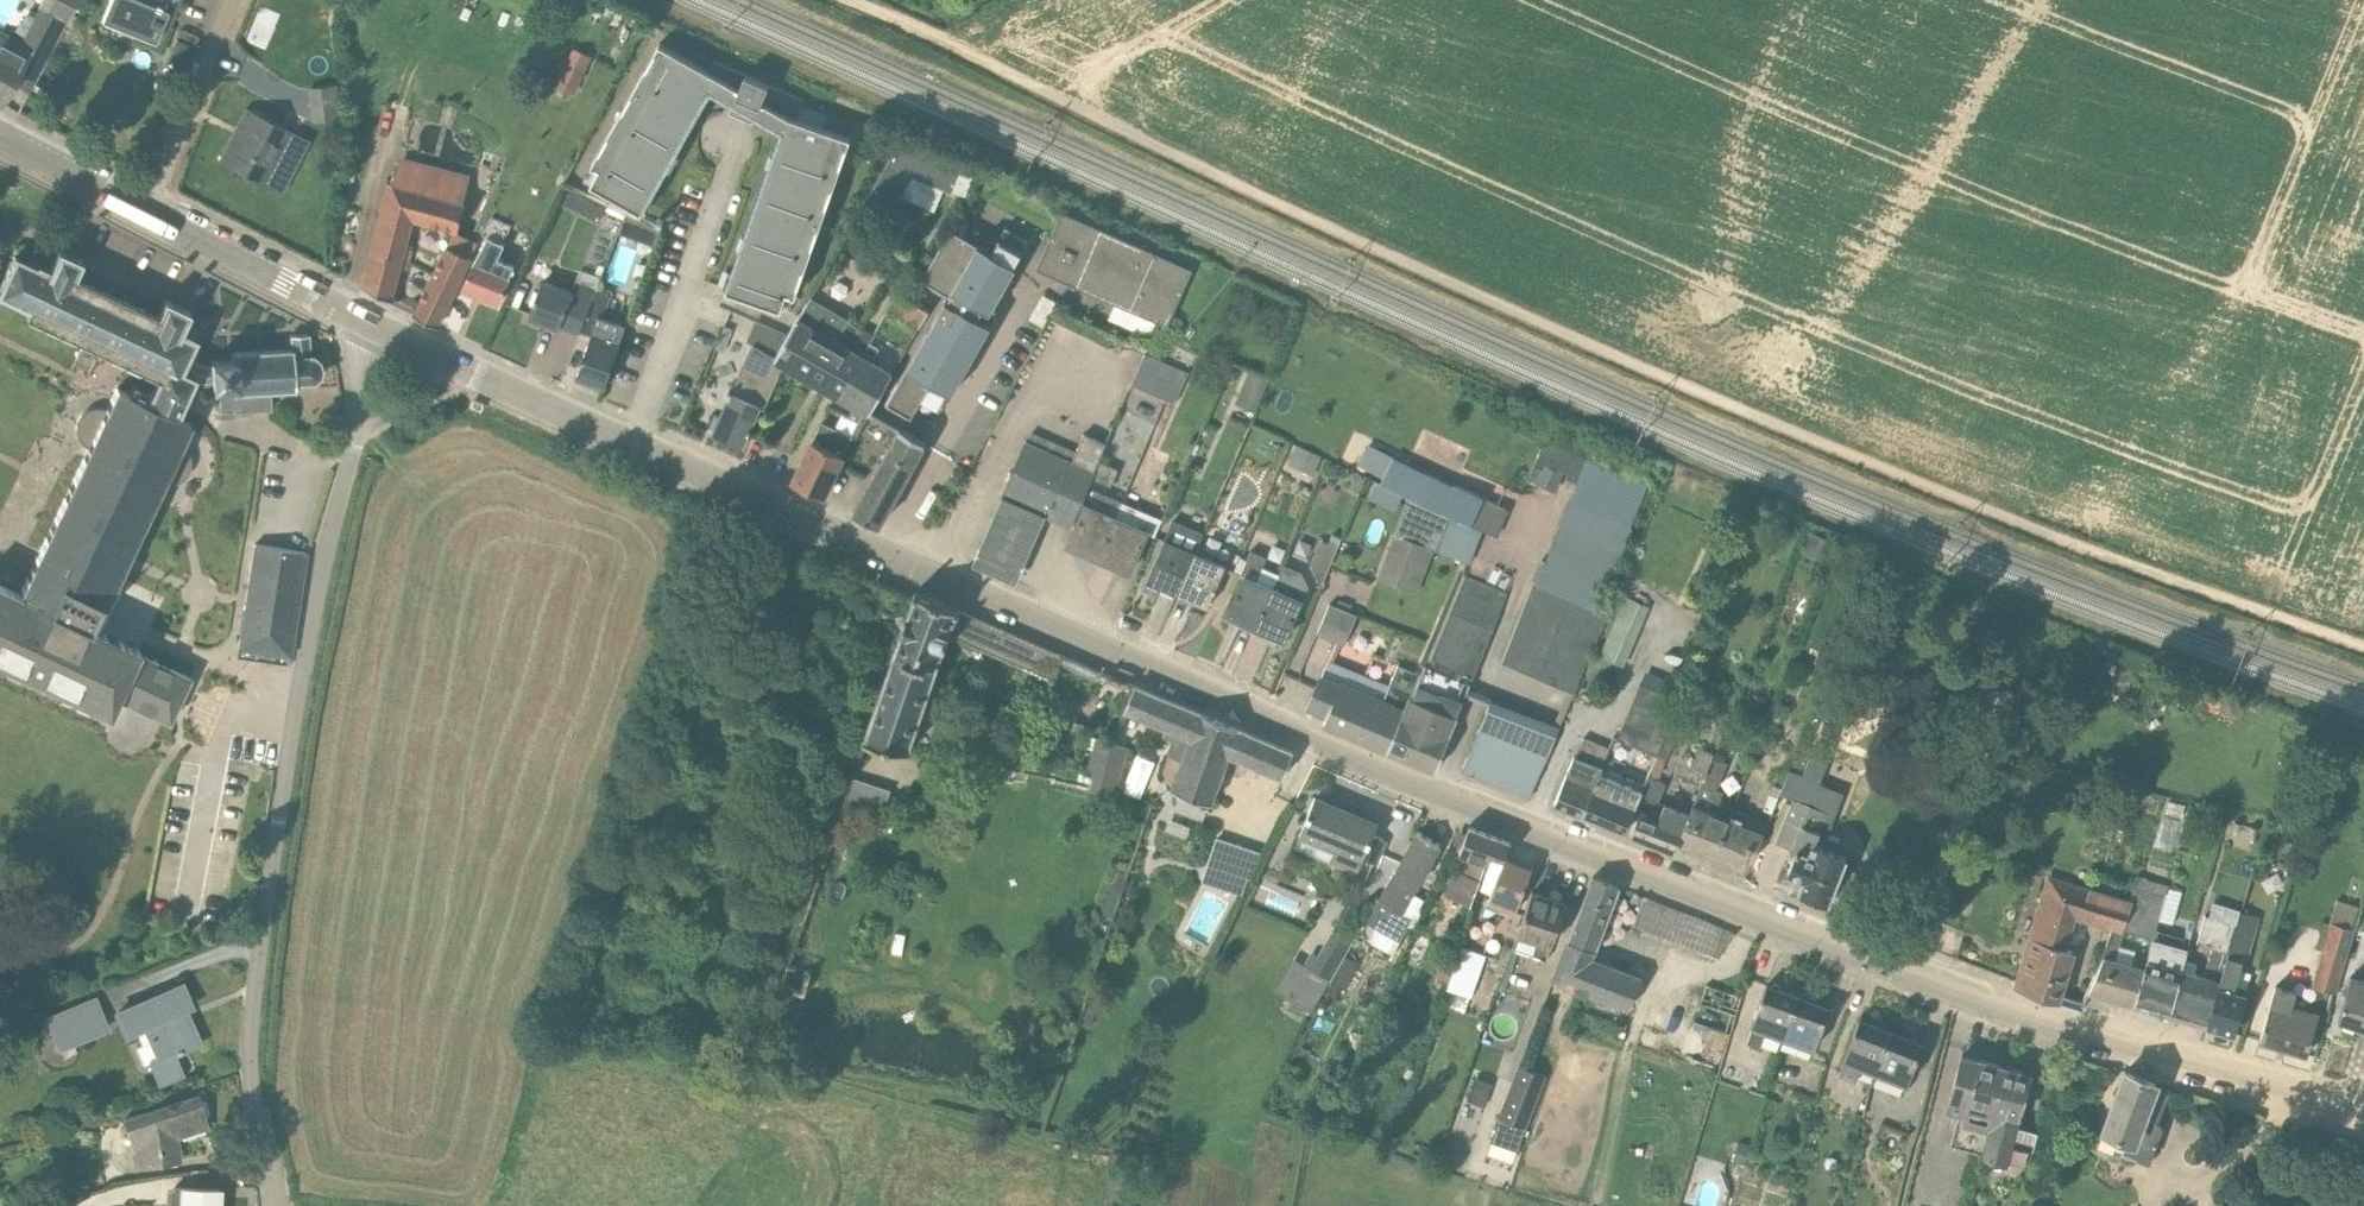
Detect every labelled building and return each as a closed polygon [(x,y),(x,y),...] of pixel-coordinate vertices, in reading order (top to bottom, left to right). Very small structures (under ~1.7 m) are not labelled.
[(35,5),(39,8),(67,22),(79,0),(38,0),(35,5)] [(101,21),(103,22),(104,19),(155,39),(153,42),(155,43),(166,14),(174,17),(181,0),(109,0),(101,21)] [(32,51),(47,59),(67,22),(39,8),(21,40),(1,30),(0,32),(0,103),(3,105),(32,51)] [(746,75),(740,88),(660,43),(591,164),(600,169),(591,184),(621,200),(642,212),(643,209),(636,205),(645,189),(652,194),(667,168),(659,164),(668,148),(676,152),(690,127),(683,122),(691,107),(699,111),(711,90),(733,103),(729,113),(731,114),(733,108),(753,117),(751,123),(753,123),(756,116),(782,131),(775,153),(781,155),(777,168),(770,166),(760,193),(767,196),(763,208),(756,206),(746,234),(753,236),(748,249),(742,246),(732,274),(739,276),(734,289),(727,287),(726,290),(781,309),(787,292),(795,295),(850,137),(790,116),(762,101),(769,85),(746,75)] [(575,95),(592,57),(573,48),(555,86),(575,95)] [(342,116),(341,82),(311,83),(312,117),(342,116)] [(290,132),(247,108),(220,161),(265,185),(290,132)] [(964,166),(901,139),(870,199),(894,212),(913,177),(952,194),(964,166)] [(413,220),(458,232),(472,176),(400,156),(393,183),(390,183),(362,287),(392,301),(413,220)] [(621,228),(673,228),(574,184),(570,184),(561,205),(615,228),(621,228),(609,256),(609,259),(601,276),(634,290),(634,271),(648,240),(621,228)] [(1170,327),(1195,271),(1064,212),(1046,251),(1054,254),(1046,272),(1170,327)] [(499,302),(513,265),(498,258),(505,243),(503,243),(510,225),(491,217),(483,235),(488,237),(463,287),(485,297),(485,299),(495,303),(495,301),(499,302)] [(950,295),(878,417),(903,432),(931,382),(952,394),(992,326),(972,314),(977,305),(991,313),(1018,267),(1016,266),(1024,253),(1000,239),(992,253),(951,229),(922,279),(950,295)] [(437,327),(476,245),(454,234),(415,316),(437,327)] [(148,402),(159,408),(161,404),(178,412),(184,399),(187,401),(192,391),(188,390),(193,379),(202,383),(212,383),(213,386),(219,386),(221,411),(234,411),(234,412),(271,409),(270,391),(295,389),(295,383),(314,382),(320,377),(321,368),(319,360),(312,355),(310,355),(308,334),(290,335),(291,350),(231,353),(232,360),(211,361),(211,365),(204,366),(191,360),(200,342),(192,339),(193,337),(181,331),(190,311),(165,299),(154,322),(123,307),(126,300),(108,292),(105,299),(72,283),(82,260),(58,249),(48,271),(14,255),(0,285),(0,295),(29,308),(25,315),(83,342),(80,349),(97,357),(100,351),(158,377),(148,402)] [(580,330),(597,290),(600,283),(584,276),(579,287),(571,284),(568,292),(541,280),(529,316),(560,328),(561,325),(579,332),(580,330)] [(627,322),(602,314),(609,295),(597,290),(580,330),(591,335),(577,376),(604,386),(627,322)] [(869,411),(891,371),(863,355),(875,335),(812,296),(775,357),(784,363),(856,405),(850,418),(859,423),(866,409),(869,411)] [(1175,402),(1188,373),(1146,354),(1133,383),(1175,402)] [(765,408),(779,375),(744,359),(729,396),(727,399),(713,432),(743,445),(749,432),(750,433),(752,428),(751,428),(760,406),(765,408)] [(1249,371),(1235,403),(1254,412),(1268,379),(1249,371)] [(148,402),(117,387),(106,410),(104,409),(101,408),(97,408),(94,408),(90,409),(87,411),(84,413),(81,415),(79,418),(78,422),(77,425),(77,429),(77,432),(78,436),(79,439),(81,442),(84,445),(87,447),(89,448),(22,590),(25,591),(22,596),(0,586),(0,662),(109,714),(117,697),(169,721),(189,678),(137,654),(138,651),(89,628),(101,603),(104,604),(162,482),(164,483),(167,484),(171,484),(174,484),(178,483),(181,482),(184,479),(187,477),(189,474),(190,471),(191,467),(191,464),(191,460),(190,457),(189,453),(187,450),(184,448),(181,446),(179,445),(190,422),(159,408),(148,402)] [(793,482),(823,496),(852,437),(822,423),(793,482)] [(927,448),(903,432),(854,514),(857,516),(857,515),(877,526),(877,527),(880,528),(921,453),(927,456),(931,450),(927,448)] [(1071,527),(1093,480),(1101,463),(1098,462),(1107,443),(1085,433),(1072,461),(1026,441),(1001,496),(1045,516),(1071,527)] [(1577,455),(1545,441),(1534,464),(1544,469),(1546,465),(1568,474),(1577,455)] [(1322,457),(1296,445),(1288,464),(1313,476),(1322,457)] [(1381,486),(1408,498),(1449,518),(1469,527),(1479,503),(1482,498),(1394,457),(1394,458),(1381,486)] [(1502,663),(1507,664),(1574,694),(1609,613),(1599,609),(1648,485),(1587,460),(1537,585),(1533,584),(1502,663)] [(1118,470),(1101,463),(1093,480),(1110,487),(1118,470)] [(1097,557),(1123,501),(1098,491),(1092,505),(1087,503),(1068,545),(1097,557)] [(1018,577),(1045,516),(1001,496),(974,558),(1018,577)] [(1433,549),(1436,550),(1449,518),(1408,498),(1395,533),(1393,533),(1433,549)] [(1097,557),(1129,571),(1148,532),(1156,538),(1165,520),(1123,501),(1097,557)] [(1204,533),(1173,520),(1147,579),(1178,593),(1195,556),(1194,555),(1204,533)] [(1433,549),(1393,533),(1375,577),(1415,593),(1433,549)] [(1310,568),(1327,575),(1341,543),(1324,536),(1310,568)] [(239,649),(291,657),(307,552),(255,544),(239,649)] [(1274,589),(1273,588),(1256,581),(1266,558),(1251,551),(1240,575),(1245,577),(1237,595),(1229,601),(1230,608),(1228,615),(1256,627),(1274,589)] [(1225,569),(1195,556),(1178,593),(1208,606),(1225,569)] [(1284,639),(1308,586),(1302,572),(1282,564),(1273,588),(1274,589),(1256,627),(1284,639)] [(1461,575),(1420,674),(1422,675),(1390,750),(1435,769),(1507,594),(1461,575)] [(1109,672),(959,610),(915,592),(914,594),(915,595),(893,654),(936,672),(949,635),(1054,679),(1061,662),(1105,681),(1109,672)] [(1625,596),(1586,687),(1599,693),(1612,661),(1623,666),(1649,606),(1625,596)] [(1357,614),(1330,604),(1317,635),(1344,645),(1357,614)] [(912,746),(939,673),(936,672),(893,654),(864,736),(912,746)] [(1322,674),(1307,708),(1327,716),(1347,668),(1329,661),(1323,675),(1322,674)] [(1398,665),(1384,700),(1362,691),(1357,703),(1364,706),(1351,734),(1390,750),(1422,675),(1420,674),(1398,665)] [(1362,691),(1368,677),(1347,668),(1327,716),(1324,723),(1351,734),(1364,706),(1357,703),(1362,691)] [(1616,739),(1656,756),(1668,727),(1685,688),(1647,672),(1642,686),(1639,685),(1616,739)] [(1293,752),(1135,685),(1124,711),(1191,738),(1171,787),(1208,802),(1229,754),(1282,777),(1293,752)] [(1560,727),(1491,700),(1463,772),(1530,796),(1560,727)] [(1679,731),(1668,727),(1656,756),(1644,785),(1645,786),(1641,796),(1656,803),(1657,802),(1665,783),(1659,780),(1679,731)] [(1581,813),(1601,767),(1608,749),(1582,738),(1554,802),(1581,813)] [(1126,746),(1098,739),(1087,787),(1115,794),(1126,746)] [(1699,748),(1693,764),(1690,771),(1705,777),(1713,757),(1714,754),(1699,748)] [(1679,842),(1714,856),(1733,808),(1719,803),(1723,793),(1716,790),(1727,762),(1713,757),(1705,777),(1706,777),(1703,785),(1701,784),(1689,815),(1679,842)] [(1601,767),(1581,813),(1626,831),(1636,807),(1641,796),(1645,786),(1644,785),(1601,767)] [(852,798),(886,802),(889,782),(854,778),(852,798)] [(1636,807),(1643,810),(1634,834),(1675,851),(1679,842),(1689,815),(1664,805),(1657,802),(1656,803),(1641,796),(1636,807)] [(1378,825),(1315,798),(1301,832),(1336,846),(1332,857),(1359,868),(1363,857),(1374,862),(1384,839),(1374,834),(1378,825)] [(1792,862),(1788,873),(1804,879),(1799,890),(1828,901),(1832,893),(1847,898),(1858,870),(1842,864),(1846,856),(1816,844),(1827,814),(1793,800),(1776,843),(1796,851),(1792,862)] [(2166,813),(2181,817),(2185,804),(2169,800),(2166,813)] [(1746,857),(1753,860),(1768,822),(1733,808),(1714,856),(1742,868),(1746,857)] [(1472,903),(1477,887),(1490,852),(1505,858),(1511,842),(1470,825),(1460,852),(1467,855),(1452,896),(1472,903)] [(1419,832),(1379,902),(1375,899),(1363,921),(1399,941),(1412,918),(1401,913),(1440,844),(1419,832)] [(1490,852),(1477,887),(1496,894),(1491,907),(1514,915),(1532,868),(1505,858),(1490,852)] [(1551,983),(1627,1009),(1639,975),(1591,958),(1620,887),(1593,876),(1551,983)] [(2113,965),(2122,946),(2125,930),(2133,901),(2130,900),(2050,876),(2016,988),(2058,1001),(2057,1002),(2059,1003),(2059,1002),(2061,1003),(2062,1002),(2073,950),(2064,948),(2073,918),(2113,930),(2100,962),(2113,965)] [(2133,901),(2125,930),(2153,939),(2159,919),(2169,890),(2167,890),(2169,885),(2138,876),(2130,900),(2133,901)] [(2181,895),(2169,890),(2159,919),(2173,923),(2181,895)] [(1546,960),(1552,944),(1566,903),(1532,891),(1519,932),(1513,949),(1546,960)] [(1647,897),(1644,895),(1643,898),(1634,921),(1720,955),(1734,934),(1735,935),(1736,933),(1733,931),(1695,916),(1647,897)] [(2217,900),(2213,913),(2235,920),(2239,907),(2217,900)] [(2318,949),(2309,986),(2339,993),(2361,907),(2336,900),(2330,923),(2322,921),(2315,948),(2318,949)] [(2247,962),(2260,918),(2240,912),(2236,924),(2238,925),(2223,977),(2209,1026),(2234,1033),(2247,995),(2234,991),(2242,961),(2247,962)] [(2204,976),(2183,970),(2170,1014),(2209,1026),(2223,977),(2238,925),(2236,924),(2204,915),(2196,943),(2211,947),(2204,976)] [(1305,964),(1330,980),(1344,957),(1351,943),(1331,932),(1318,956),(1311,952),(1305,964)] [(2170,1014),(2183,970),(2182,970),(2188,948),(2154,938),(2147,960),(2149,960),(2147,967),(2146,971),(2136,1005),(2170,1014)] [(2113,965),(2100,962),(2088,991),(2136,1005),(2146,971),(2147,967),(2136,964),(2139,950),(2122,946),(2113,965)] [(1458,954),(1449,981),(1441,1003),(1466,1011),(1486,956),(1461,948),(1458,954)] [(1458,953),(1445,949),(1436,975),(1448,980),(1458,953)] [(1344,957),(1330,980),(1347,989),(1360,965),(1344,957)] [(2354,975),(2338,1020),(2363,1028),(2363,978),(2354,975)] [(1765,1031),(1781,1037),(1798,995),(1767,984),(1745,1041),(1760,1046),(1765,1031)] [(147,1059),(157,1082),(180,1073),(172,1054),(177,1052),(178,1053),(182,1051),(181,1050),(199,1043),(190,1022),(186,1024),(180,1011),(191,1006),(182,985),(118,1011),(126,1032),(142,1026),(155,1055),(147,1059)] [(1729,1035),(1742,997),(1706,985),(1700,1003),(1703,1005),(1697,1023),(1729,1035)] [(2259,1040),(2307,1054),(2319,1012),(2305,1008),(2308,1001),(2294,997),(2296,992),(2275,986),(2259,1040)] [(1781,1037),(1813,1049),(1830,1007),(1798,995),(1781,1037)] [(95,998),(49,1017),(55,1032),(70,1026),(76,1039),(106,1027),(95,998)] [(1856,1079),(1861,1065),(1875,1070),(1890,1030),(1860,1019),(1839,1073),(1856,1079)] [(1923,1043),(1890,1030),(1875,1070),(1907,1082),(1923,1043)] [(1958,1112),(1950,1145),(1979,1153),(2002,1065),(1979,1059),(1979,1060),(1962,1056),(1947,1109),(1958,1112)] [(2002,1065),(1979,1153),(2022,1165),(2023,1162),(2029,1164),(2036,1136),(2014,1129),(2019,1113),(2032,1073),(2002,1065)] [(1544,1076),(1517,1066),(1498,1119),(1525,1128),(1544,1076)] [(2104,1129),(2126,1137),(2120,1152),(2150,1163),(2156,1147),(2156,1146),(2162,1128),(2162,1123),(2158,1121),(2169,1093),(2155,1087),(2156,1083),(2125,1071),(2104,1129)] [(1486,1108),(1493,1084),(1475,1077),(1467,1102),(1486,1108)] [(206,1122),(198,1096),(124,1119),(132,1149),(133,1165),(179,1160),(176,1131),(206,1122)] [(220,1190),(171,1187),(170,1205),(219,1205),(220,1190)]
